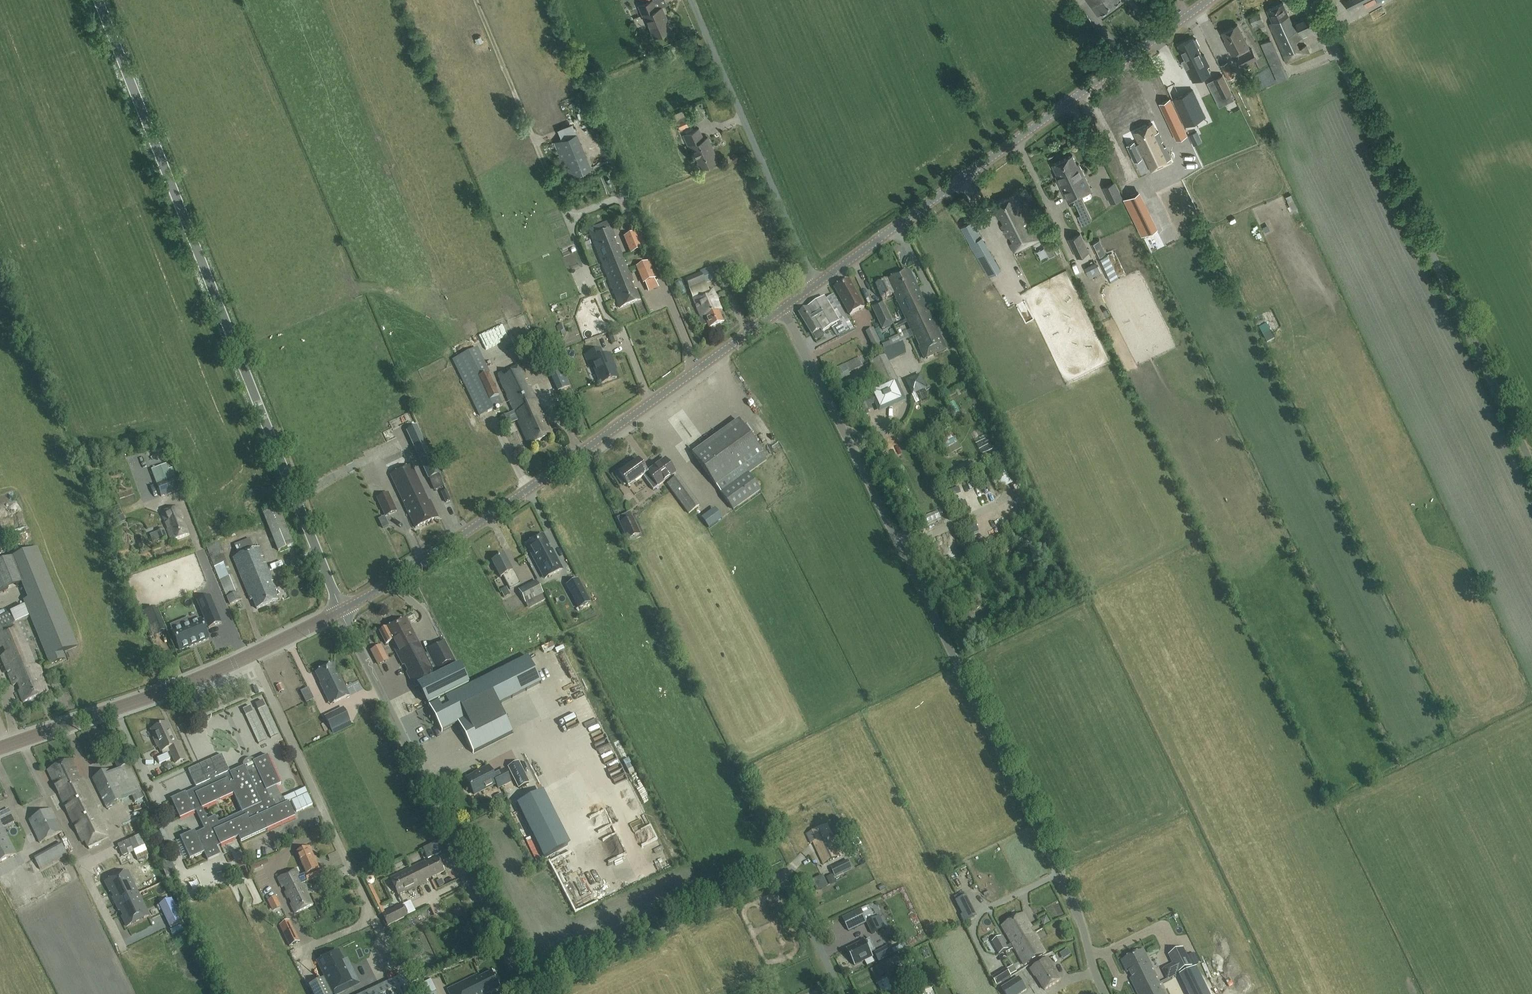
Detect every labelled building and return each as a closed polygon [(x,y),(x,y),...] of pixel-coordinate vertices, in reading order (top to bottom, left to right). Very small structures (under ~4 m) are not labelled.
[(653,0),(649,0),(638,5),(643,15),(645,14),(654,36),(670,29),(664,16),(665,16),(661,6),(657,8),(653,0)] [(1089,2),(1088,2),(1098,16),(1102,14),(1121,0),(1087,0),(1089,2)] [(1345,2),(1349,10),(1369,0),(1349,0),(1345,2)] [(1293,24),(1283,2),(1267,10),(1273,22),(1272,22),(1269,24),(1287,63),(1309,52),(1306,45),(1300,48),(1296,40),(1316,31),(1309,16),(1293,24)] [(1253,27),(1264,23),(1260,14),(1250,18),(1253,27)] [(1250,50),(1248,46),(1249,46),(1237,24),(1222,32),(1226,39),(1225,40),(1232,54),(1238,52),(1239,55),(1237,56),(1243,66),(1257,59),(1252,49),(1250,50)] [(1193,37),(1178,45),(1185,60),(1183,61),(1193,82),(1210,73),(1207,67),(1210,66),(1204,55),(1202,56),(1198,47),(1199,45),(1196,39),(1193,39),(1193,37)] [(1272,39),(1260,44),(1278,83),(1289,78),(1272,39)] [(1228,80),(1235,76),(1227,62),(1221,66),(1228,80)] [(1231,91),(1223,75),(1216,79),(1213,80),(1222,98),(1232,93),(1231,91)] [(1206,117),(1193,90),(1173,100),(1186,126),(1206,117)] [(1160,104),(1177,139),(1188,134),(1171,99),(1160,104)] [(680,128),(694,123),(690,113),(677,119),(680,128)] [(1162,142),(1163,141),(1159,132),(1157,132),(1153,124),(1135,132),(1140,143),(1136,144),(1135,142),(1127,145),(1133,156),(1140,153),(1143,151),(1152,171),(1171,161),(1170,159),(1171,158),(1166,147),(1164,147),(1162,142)] [(703,139),(698,128),(684,134),(689,146),(692,145),(701,167),(715,160),(710,148),(711,147),(706,137),(703,139)] [(576,132),(553,141),(568,176),(590,167),(576,132)] [(1063,159),(1080,196),(1092,190),(1079,163),(1077,164),(1072,155),(1063,159)] [(1068,201),(1080,196),(1063,159),(1053,164),(1060,179),(1058,180),(1068,201)] [(1103,187),(1111,203),(1123,197),(1115,181),(1103,187)] [(1138,192),(1125,199),(1142,235),(1156,228),(1138,192)] [(1001,225),(1028,212),(1023,203),(1021,204),(1016,194),(992,206),(999,218),(1001,217),(1004,223),(1001,225)] [(1087,210),(1081,213),(1078,215),(1083,224),(1092,220),(1087,210)] [(1028,212),(1001,225),(1007,237),(1010,235),(1013,242),(1010,243),(1014,251),(1041,238),(1028,212)] [(982,235),(973,219),(961,226),(970,242),(982,235)] [(589,230),(603,266),(623,258),(618,245),(614,245),(612,240),(615,237),(611,229),(610,229),(607,223),(589,230)] [(1304,229),(1297,231),(1299,238),(1306,236),(1304,229)] [(637,231),(623,236),(630,254),(644,248),(637,231)] [(1077,258),(1090,252),(1081,233),(1068,239),(1077,258)] [(1001,268),(982,235),(970,242),(989,276),(1001,268)] [(1045,247),(1052,243),(1049,238),(1043,242),(1045,247)] [(1100,240),(1092,244),(1098,257),(1106,253),(1100,240)] [(625,261),(623,258),(603,266),(607,275),(627,267),(626,266),(624,266),(623,263),(625,261)] [(650,261),(636,267),(642,282),(656,277),(650,261)] [(1101,272),(1096,262),(1085,267),(1090,277),(1101,272)] [(633,282),(627,267),(607,275),(620,307),(640,299),(636,289),(632,289),(630,284),(633,282)] [(711,268),(701,273),(705,284),(716,279),(711,268)] [(906,320),(927,310),(909,272),(889,281),(888,279),(875,285),(882,299),(895,293),(898,299),(897,299),(906,320)] [(689,290),(705,284),(701,273),(684,279),(689,290)] [(850,315),(864,307),(849,280),(835,288),(850,315)] [(723,322),(717,308),(720,307),(712,288),(692,297),(701,318),(704,317),(709,328),(723,322)] [(830,309),(824,298),(800,313),(812,335),(822,329),(823,331),(838,322),(842,330),(851,325),(839,303),(830,309)] [(883,302),(872,308),(882,330),(894,324),(883,302)] [(927,310),(906,320),(924,359),(945,350),(927,310)] [(513,328),(523,326),(520,316),(510,319),(513,328)] [(598,317),(587,322),(593,336),(605,331),(598,317)] [(493,327),(496,334),(503,332),(500,324),(493,327)] [(567,324),(565,332),(581,337),(584,329),(567,324)] [(879,340),(874,328),(866,332),(874,349),(881,346),(881,345),(879,340)] [(618,342),(613,331),(607,334),(612,344),(618,342)] [(809,336),(802,337),(805,347),(811,345),(809,336)] [(881,345),(881,346),(884,352),(892,348),(889,342),(881,345)] [(844,347),(833,350),(835,358),(846,355),(844,347)] [(481,358),(477,348),(455,358),(459,368),(481,358)] [(602,356),(599,349),(585,355),(590,367),(594,366),(601,383),(617,377),(612,365),(613,364),(609,354),(602,356)] [(897,381),(884,352),(868,359),(882,388),(897,381)] [(569,354),(563,356),(569,369),(574,367),(569,354)] [(859,357),(844,364),(830,371),(836,383),(850,375),(849,373),(864,366),(859,357)] [(481,358),(459,368),(471,395),(493,385),(481,358)] [(552,378),(564,373),(558,359),(546,364),(552,378)] [(521,370),(518,364),(497,374),(507,395),(506,396),(513,411),(500,417),(504,426),(517,420),(529,445),(553,434),(547,422),(544,423),(541,417),(544,416),(530,386),(527,387),(524,381),(527,380),(523,369),(521,370)] [(915,372),(904,375),(910,395),(921,392),(915,372)] [(869,378),(850,387),(853,394),(872,384),(869,378)] [(895,382),(882,388),(874,392),(881,408),(902,398),(895,382)] [(493,385),(471,395),(480,415),(502,405),(493,385)] [(842,396),(850,392),(847,386),(839,390),(842,396)] [(388,419),(389,429),(396,428),(395,418),(388,419)] [(717,487),(762,454),(761,453),(762,453),(738,420),(692,453),(717,487)] [(428,451),(417,426),(407,431),(428,479),(429,479),(434,490),(444,486),(439,474),(428,451)] [(960,448),(958,443),(946,450),(949,455),(960,448)] [(762,454),(717,487),(733,510),(760,490),(748,474),(766,460),(762,454)] [(648,475),(637,461),(627,468),(626,466),(615,474),(622,484),(624,482),(628,486),(642,476),(652,489),(663,481),(663,482),(675,473),(667,461),(648,475)] [(176,477),(172,468),(168,469),(166,464),(151,470),(161,497),(181,490),(176,477)] [(429,502),(411,465),(391,475),(415,527),(438,517),(430,501),(429,502)] [(688,513),(699,505),(678,475),(666,484),(688,513)] [(450,500),(446,490),(441,493),(445,502),(450,500)] [(397,511),(388,492),(376,498),(385,517),(397,511)] [(181,523),(180,519),(183,518),(179,507),(162,513),(168,529),(167,529),(171,540),(188,534),(184,522),(181,523)] [(278,551),(293,545),(278,507),(263,514),(278,551)] [(702,519),(708,528),(723,518),(717,509),(702,519)] [(627,518),(619,523),(626,539),(640,532),(632,516),(627,518)] [(998,528),(994,530),(999,540),(1003,538),(998,528)] [(160,541),(167,538),(163,529),(156,532),(160,541)] [(543,535),(527,543),(532,553),(531,553),(545,578),(562,569),(551,549),(550,550),(547,546),(548,545),(543,535)] [(242,579),(268,568),(266,563),(263,564),(260,558),(263,557),(259,547),(254,549),(249,539),(234,545),(238,555),(237,555),(233,557),(242,579)] [(229,605),(242,600),(223,554),(219,541),(206,546),(226,595),(229,605)] [(163,557),(173,553),(169,542),(158,546),(163,557)] [(37,547),(0,562),(0,591),(22,582),(28,599),(23,600),(50,665),(65,659),(62,652),(77,646),(37,547)] [(504,556),(493,562),(501,578),(503,576),(510,590),(520,584),(513,570),(512,571),(504,556)] [(278,601),(271,582),(272,582),(273,581),(268,568),(242,579),(250,600),(253,599),(257,609),(278,601)] [(577,579),(567,585),(567,586),(574,599),(579,608),(590,603),(581,586),(577,579)] [(525,603),(544,594),(537,580),(518,590),(525,603)] [(176,588),(178,593),(190,589),(189,583),(176,588)] [(197,587),(172,597),(176,609),(201,599),(199,593),(197,587)] [(180,621),(171,625),(173,631),(172,632),(180,650),(208,639),(203,628),(208,626),(209,627),(221,622),(210,597),(202,600),(198,602),(205,619),(201,621),(200,620),(191,624),(183,627),(180,621)] [(0,648),(3,647),(6,653),(1,656),(13,685),(17,684),(20,690),(18,691),(23,702),(48,691),(42,675),(43,674),(21,621),(28,618),(24,606),(9,612),(10,612),(0,616),(0,647),(0,648)] [(149,614),(145,616),(144,612),(141,613),(150,636),(160,632),(156,624),(153,625),(149,614)] [(435,676),(406,618),(379,632),(386,644),(392,641),(395,646),(393,647),(403,665),(405,665),(408,670),(406,672),(415,688),(419,686),(428,704),(468,684),(458,665),(435,676)] [(428,653),(438,672),(455,663),(444,640),(426,649),(428,653)] [(385,661),(381,653),(374,657),(379,665),(385,661)] [(528,656),(430,706),(442,731),(458,723),(473,752),(512,733),(498,704),(541,683),(528,656)] [(339,678),(332,665),(316,673),(323,687),(322,688),(330,705),(349,696),(340,678),(339,678)] [(310,696),(302,700),(305,705),(313,702),(310,696)] [(258,710),(265,707),(262,701),(255,704),(258,710)] [(243,709),(246,716),(253,712),(250,706),(243,709)] [(265,707),(258,710),(271,738),(278,735),(265,707)] [(332,732),(351,722),(343,707),(324,716),(332,732)] [(253,712),(246,716),(259,743),(266,740),(253,712)] [(177,744),(167,723),(151,730),(155,737),(153,738),(157,747),(159,746),(161,752),(169,748),(176,763),(186,758),(178,743),(177,744)] [(145,798),(128,765),(129,765),(123,754),(113,759),(118,769),(111,772),(110,770),(92,778),(107,809),(132,797),(135,803),(145,798)] [(188,769),(197,788),(230,772),(222,754),(188,769)] [(279,801),(282,800),(281,797),(276,786),(280,784),(267,755),(253,762),(254,764),(246,768),(245,766),(230,772),(197,788),(171,799),(179,818),(196,811),(204,829),(195,833),(194,831),(180,837),(189,859),(204,852),(207,860),(214,857),(220,854),(217,846),(220,845),(237,837),(239,837),(241,842),(266,830),(295,817),(288,802),(281,805),(279,801)] [(81,780),(71,759),(47,770),(82,842),(85,842),(87,847),(108,837),(106,831),(108,830),(83,778),(81,780)] [(518,788),(530,783),(529,780),(519,761),(507,767),(518,788)] [(493,777),(488,767),(478,772),(479,773),(466,779),(473,795),(496,783),(498,788),(510,782),(504,770),(497,773),(498,775),(493,777)] [(304,786),(281,797),(282,800),(279,801),(281,805),(288,802),(292,801),(297,812),(313,804),(304,786)] [(538,788),(515,799),(541,853),(565,842),(538,788)] [(16,854),(0,823),(13,816),(9,808),(0,813),(0,862),(16,854)] [(139,817),(149,813),(147,808),(137,812),(139,817)] [(62,832),(52,809),(29,820),(39,842),(62,832)] [(827,824),(806,834),(811,843),(813,842),(824,864),(826,863),(841,855),(833,839),(830,840),(828,835),(831,833),(827,824)] [(163,839),(156,842),(163,857),(170,853),(171,857),(175,855),(162,826),(158,829),(163,839)] [(150,832),(155,841),(159,839),(155,830),(150,832)] [(61,843),(34,858),(40,869),(67,854),(61,843)] [(307,881),(321,874),(309,846),(296,852),(306,873),(303,874),(299,876),(296,869),(277,878),(282,888),(285,886),(287,891),(285,892),(288,898),(290,897),(292,902),(290,903),(295,913),(313,904),(302,884),(306,882),(307,882),(307,881)] [(105,850),(109,858),(114,856),(110,848),(105,850)] [(115,872),(121,869),(115,857),(110,859),(115,872)] [(410,868),(419,886),(427,882),(427,880),(444,871),(438,857),(426,863),(425,861),(410,868)] [(166,876),(176,871),(171,860),(161,864),(166,876)] [(840,864),(831,868),(835,876),(844,872),(840,864)] [(412,889),(419,886),(410,868),(390,878),(398,896),(408,891),(407,889),(411,888),(412,889)] [(815,887),(826,883),(821,871),(810,876),(815,887)] [(112,896),(116,905),(138,893),(127,872),(106,883),(110,892),(112,892),(114,895),(112,896)] [(374,883),(375,880),(373,876),(370,875),(367,876),(365,880),(366,881),(367,884),(370,885),(373,884),(374,883)] [(870,890),(876,885),(872,880),(866,885),(870,890)] [(150,917),(138,893),(116,905),(119,912),(121,911),(124,916),(122,917),(127,928),(150,917)] [(962,900),(958,902),(964,913),(973,908),(967,897),(966,898),(963,893),(960,894),(962,900)] [(280,907),(275,897),(268,901),(273,911),(280,907)] [(172,899),(161,904),(170,926),(182,921),(172,899)] [(865,924),(879,917),(878,916),(877,917),(870,902),(867,903),(867,902),(859,906),(860,909),(842,918),(848,932),(865,924)] [(387,926),(407,916),(401,904),(381,913),(387,926)] [(1032,927),(1024,913),(1002,927),(1026,965),(1046,953),(1038,940),(1039,939),(1035,933),(1033,934),(1030,929),(1032,927)] [(301,947),(298,942),(300,941),(289,920),(278,925),(289,947),(292,952),(301,947)] [(1051,929),(1057,941),(1068,935),(1062,924),(1051,929)] [(994,940),(996,943),(995,944),(1000,953),(1008,948),(1001,936),(994,940)] [(876,950),(870,939),(866,941),(865,941),(847,950),(855,966),(873,957),(871,952),(876,950)] [(878,962),(892,955),(888,946),(874,953),(878,962)] [(1178,973),(1192,966),(1183,948),(1169,955),(1174,964),(1174,965),(1169,968),(1173,977),(1178,974),(1179,974),(1178,973)] [(1151,966),(1143,950),(1121,960),(1127,971),(1129,970),(1132,976),(1129,977),(1138,993),(1160,983),(1159,981),(1157,981),(1156,978),(1157,977),(1154,971),(1153,971),(1152,970),(1153,969),(1151,966)] [(359,984),(352,971),(349,973),(343,962),(338,951),(318,961),(331,988),(332,991),(343,987),(345,990),(359,984)] [(908,966),(902,953),(891,958),(898,971),(908,966)] [(1060,980),(1053,968),(1054,968),(1048,958),(1030,970),(1035,977),(1036,976),(1044,990),(1060,980)] [(1178,974),(1187,993),(1206,993),(1193,967),(1179,974),(1178,974)] [(492,971),(478,978),(476,975),(447,989),(450,993),(485,993),(500,987),(492,971)] [(401,975),(361,993),(410,993),(401,975)] [(1019,977),(1001,988),(1005,993),(1021,993),(1027,990),(1019,977)] [(322,979),(308,986),(312,993),(330,993),(322,979)] [(417,985),(421,993),(428,993),(435,990),(430,979),(417,985)] [(1163,990),(1162,990),(1160,986),(1161,985),(1160,983),(1138,993),(1165,993),(1163,990)]
